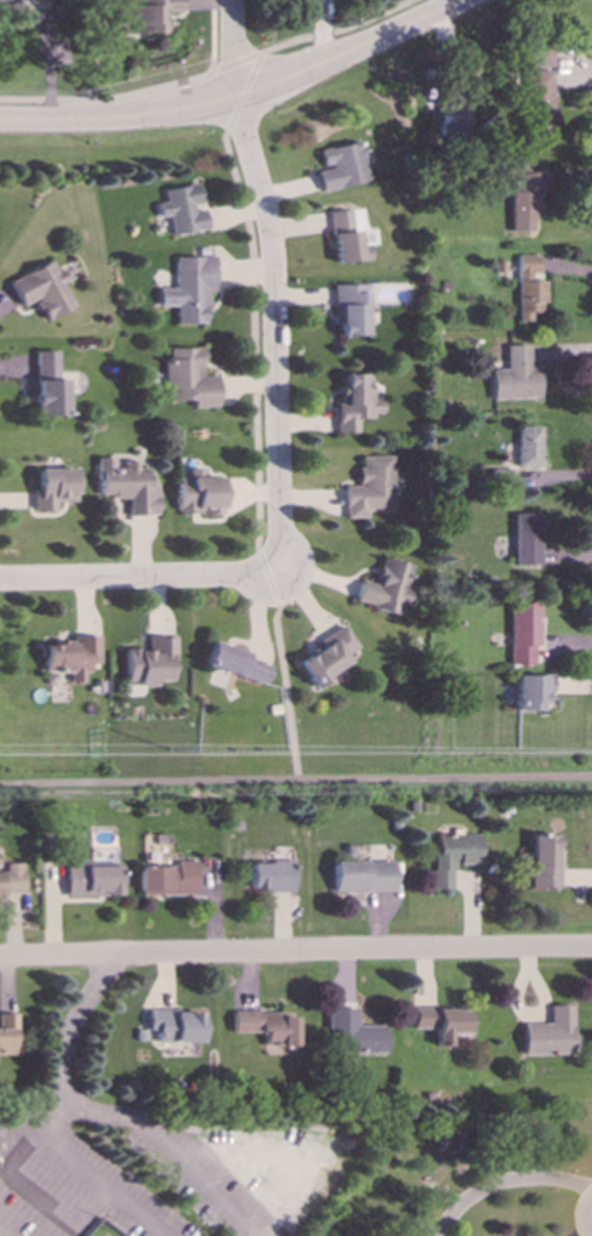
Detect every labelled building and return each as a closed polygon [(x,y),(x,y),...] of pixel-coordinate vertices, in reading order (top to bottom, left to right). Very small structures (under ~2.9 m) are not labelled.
[(133,6),(127,6),(127,25),(133,25),(133,34),(161,35),(161,14),(179,14),(179,0),(133,0),(133,6)] [(525,67),(550,63),(548,52),(523,56),(525,67)] [(520,140),(550,140),(552,71),(521,71),(520,140)] [(438,135),(466,136),(467,109),(463,109),(463,97),(440,96),(438,135)] [(366,182),(357,142),(317,151),(321,169),(315,170),(319,192),(366,182)] [(546,193),(545,171),(508,173),(510,232),(534,231),(533,194),(546,193)] [(161,189),(163,204),(154,205),(156,217),(167,216),(169,235),(204,230),(201,208),(199,208),(195,184),(161,189)] [(328,212),(333,264),(368,260),(366,240),(357,241),(356,231),(351,232),(348,210),(328,212)] [(515,256),(516,322),(528,322),(528,313),(542,313),(542,279),(538,279),(538,256),(515,256)] [(172,258),(173,289),(157,289),(157,307),(173,306),(174,325),(205,324),(204,292),(212,292),(211,257),(172,258)] [(19,307),(33,301),(43,321),(72,307),(60,284),(65,281),(59,269),(53,271),(48,262),(7,282),(19,307)] [(332,324),(338,324),(338,336),(364,336),(363,285),(331,286),(332,324)] [(503,346),(504,370),(489,370),(490,400),(537,398),(536,370),(527,371),(527,345),(503,346)] [(215,408),(215,377),(201,377),(200,348),(164,349),(164,401),(191,401),(191,408),(215,408)] [(32,352),(33,417),(64,416),(64,380),(55,380),(55,352),(32,352)] [(335,433),(356,433),(356,417),(379,417),(379,399),(369,399),(369,375),(340,374),(340,404),(335,404),(335,433)] [(539,467),(539,428),(516,428),(516,468),(539,467)] [(390,457),(357,457),(358,486),(343,487),(343,518),(365,518),(365,509),(391,508),(390,457)] [(155,516),(154,489),(147,489),(147,468),(135,469),(135,461),(122,461),(123,470),(110,470),(110,458),(96,458),(97,498),(125,498),(126,516),(155,516)] [(219,478),(200,478),(200,468),(186,469),(186,479),(174,479),(175,514),(219,513),(219,478)] [(31,511),(53,510),(53,503),(74,503),(73,469),(35,470),(36,489),(31,489),(31,511)] [(513,566),(539,565),(538,514),(513,514),(513,566)] [(411,566),(380,559),(374,585),(358,581),(353,603),(397,614),(399,604),(402,605),(411,566)] [(509,665),(534,665),(533,647),(539,647),(539,604),(509,604),(509,665)] [(349,664),(343,656),(356,648),(343,628),(294,658),(312,686),(349,664)] [(42,673),(67,673),(67,682),(84,682),(84,665),(97,664),(97,636),(70,636),(70,645),(38,646),(38,659),(42,659),(42,673)] [(123,682),(135,682),(135,687),(154,687),(154,682),(167,682),(167,664),(174,664),(174,637),(145,638),(146,650),(123,650),(123,682)] [(209,644),(202,666),(264,685),(271,662),(209,644)] [(514,676),(515,711),(542,710),(542,695),(550,695),(550,676),(514,676)] [(479,865),(479,836),(433,835),(432,890),(453,890),(454,865),(479,865)] [(531,889),(558,889),(557,836),(530,836),(531,889)] [(63,864),(64,898),(117,897),(116,861),(103,861),(103,853),(89,853),(89,863),(63,864)] [(331,863),(332,894),(393,893),(392,862),(331,863)] [(291,892),(291,863),(248,863),(248,891),(291,892)] [(2,864),(2,871),(0,871),(0,896),(21,896),(21,864),(2,864)] [(194,895),(194,865),(137,866),(137,896),(194,895)] [(523,1024),(523,1055),(574,1055),(573,1006),(550,1006),(551,1024),(523,1024)] [(466,1008),(412,1009),(412,1029),(436,1029),(436,1047),(449,1047),(449,1034),(467,1034),(466,1008)] [(356,1009),(327,1009),(327,1029),(337,1029),(336,1053),(384,1054),(384,1027),(356,1026),(356,1009)] [(199,1042),(198,1013),(184,1014),(184,1010),(145,1011),(145,1033),(155,1033),(155,1044),(199,1042)] [(294,1046),(293,1018),(282,1018),(281,1012),(230,1013),(231,1033),(263,1033),(263,1047),(294,1046)] [(0,1014),(0,1055),(13,1056),(14,1015),(0,1014)]
